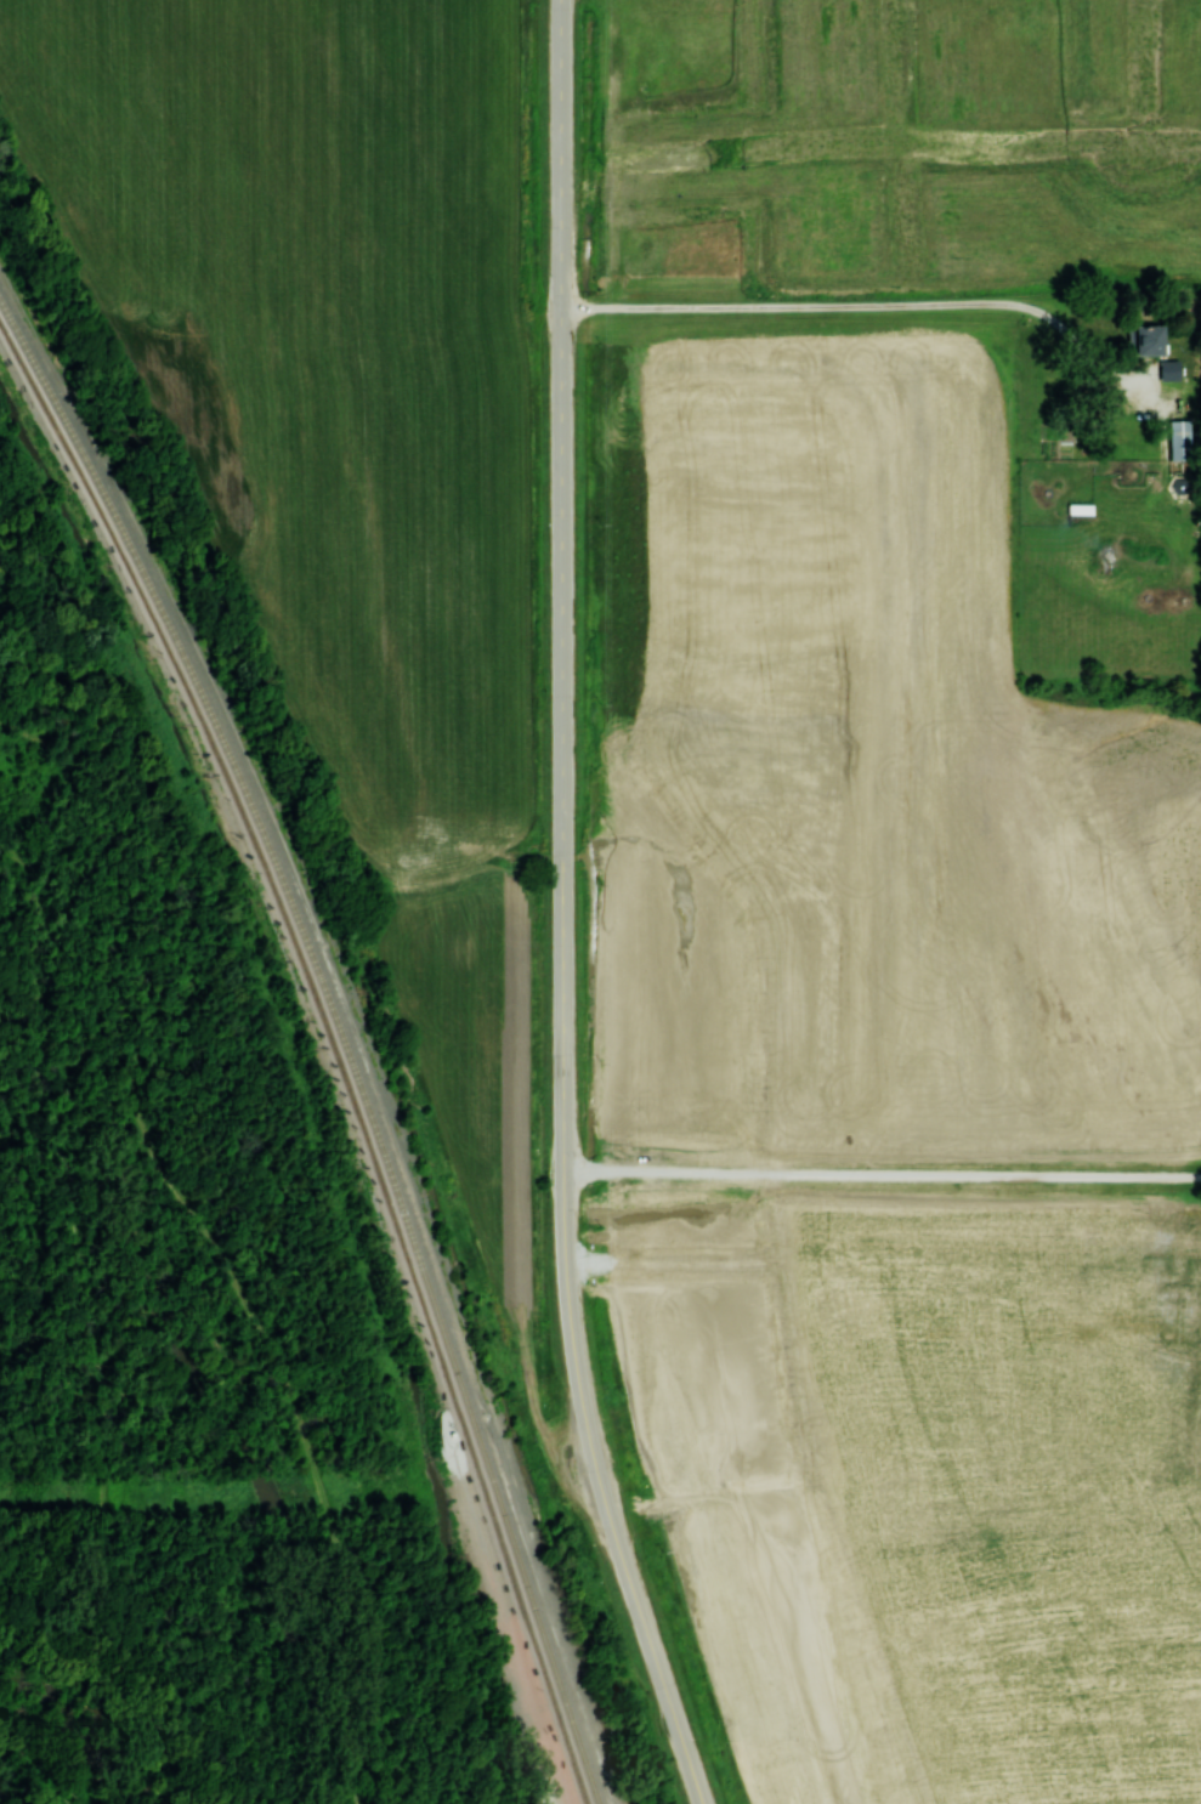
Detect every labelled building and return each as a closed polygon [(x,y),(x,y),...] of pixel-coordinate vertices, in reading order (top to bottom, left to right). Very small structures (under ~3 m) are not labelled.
[(1161,324),(1130,324),(1131,354),(1162,353),(1161,324)] [(1180,379),(1179,359),(1159,359),(1160,379),(1180,379)]
